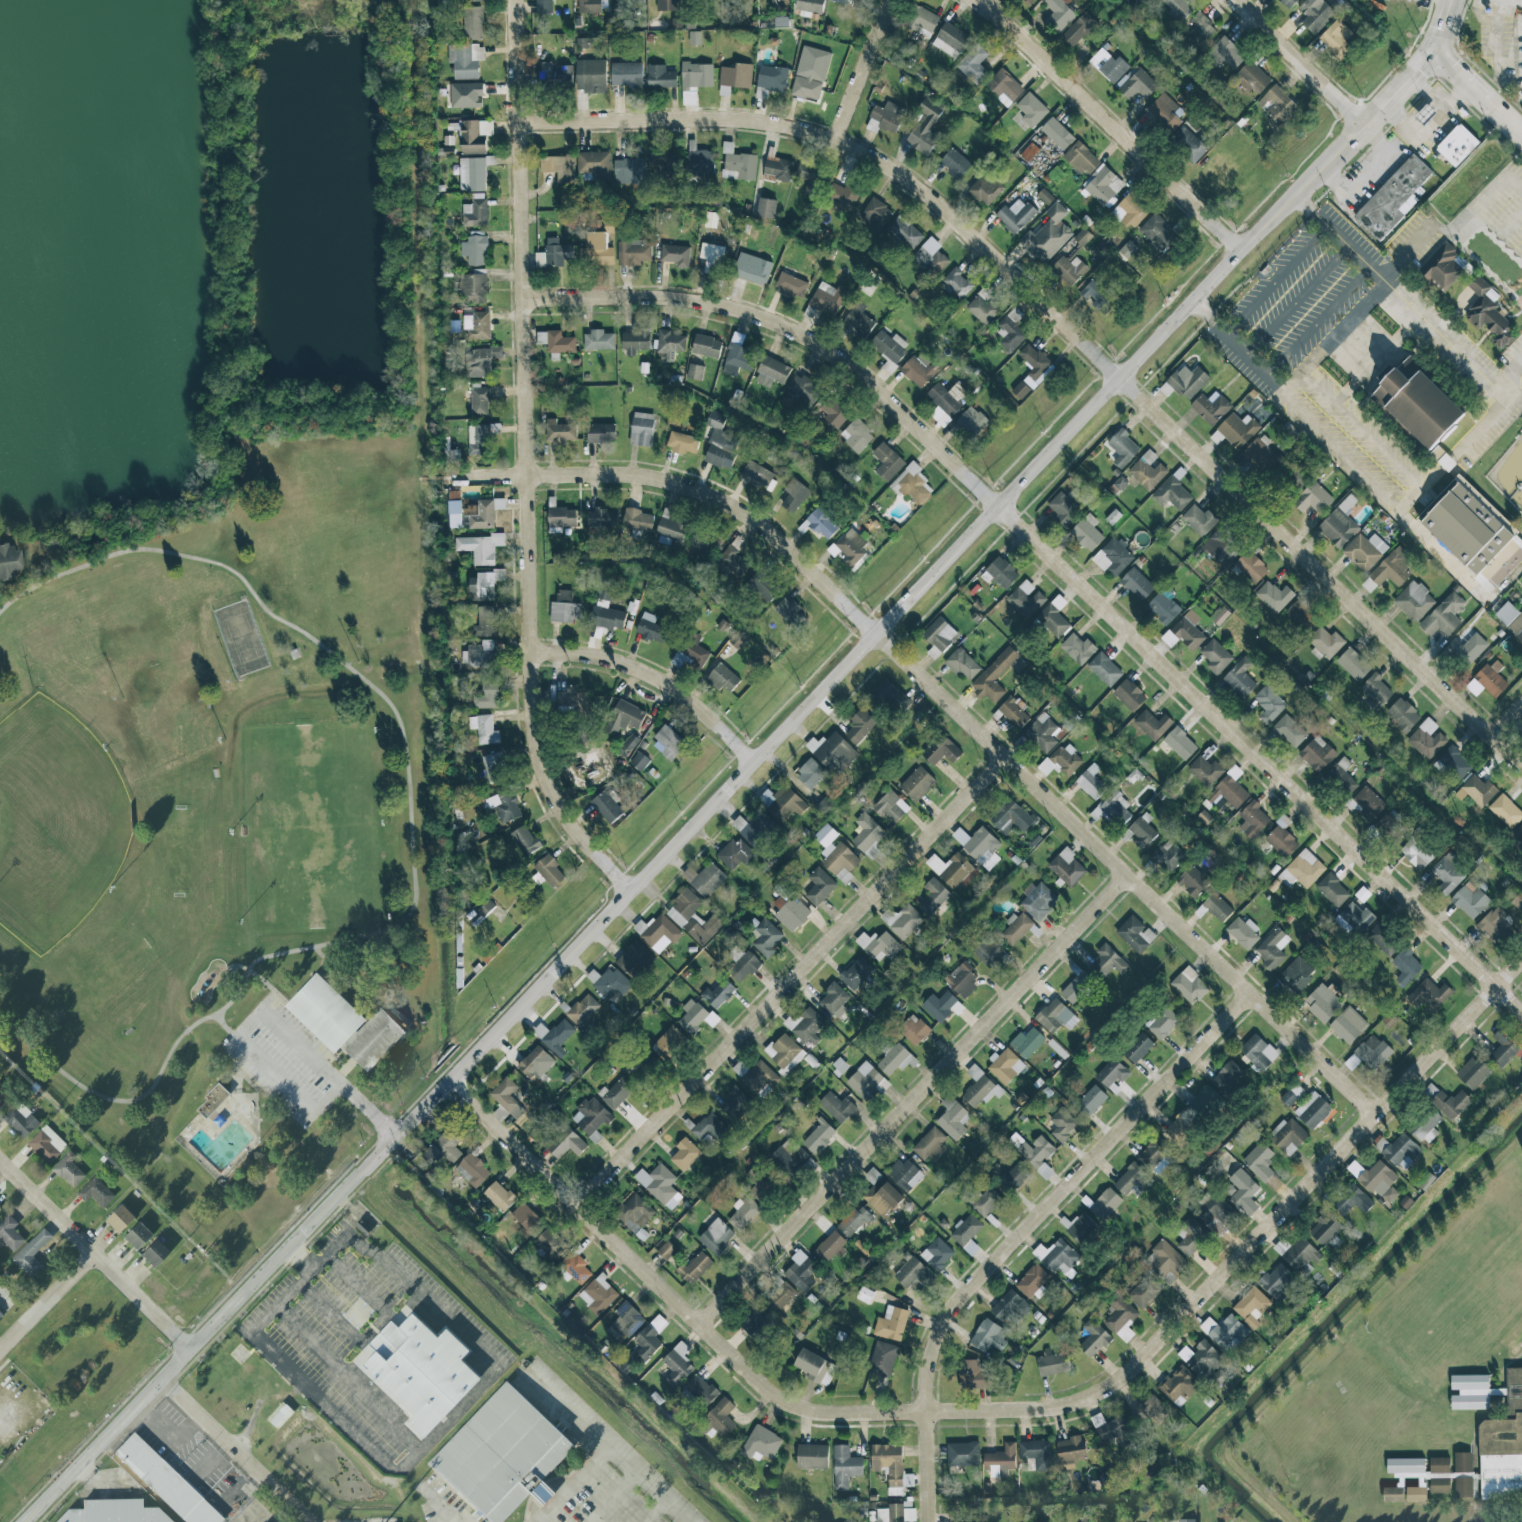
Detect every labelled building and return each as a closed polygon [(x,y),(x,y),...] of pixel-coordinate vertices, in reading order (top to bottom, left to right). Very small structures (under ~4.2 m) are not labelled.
[(552,0),(536,0),(535,13),(552,14),(552,0)] [(601,13),(601,0),(578,0),(578,13),(601,13)] [(614,9),(627,9),(627,1),(643,0),(614,0),(614,9)] [(657,11),(681,10),(681,0),(656,0),(657,11)] [(795,9),(823,13),(825,0),(796,0),(795,9)] [(1053,12),(1045,20),(1058,33),(1077,14),(1066,4),(1070,0),(1045,0),(1043,2),(1053,12)] [(1187,0),(1161,0),(1170,9),(1167,13),(1178,24),(1194,8),(1187,0)] [(1288,9),(1296,0),(1279,0),(1288,9)] [(1314,34),(1335,12),(1323,0),(1305,0),(1298,8),(1306,16),(1301,22),(1314,34)] [(929,38),(940,17),(917,5),(906,26),(929,38)] [(483,7),(463,7),(463,39),(483,39),(483,7)] [(1216,29),(1198,11),(1182,26),(1200,45),(1216,29)] [(1073,48),(1096,27),(1083,13),(1060,35),(1073,48)] [(1340,60),(1355,46),(1349,39),(1353,35),(1338,18),(1318,37),(1340,60)] [(931,43),(956,60),(971,37),(946,21),(931,43)] [(1222,59),(1232,70),(1245,58),(1224,36),(1205,54),(1215,66),(1222,59)] [(587,48),(587,38),(576,39),(576,48),(587,48)] [(955,66),(976,85),(988,72),(979,64),(989,53),(978,43),(955,66)] [(448,45),(448,63),(453,63),(454,79),(479,79),(479,60),(484,60),(484,44),(448,45)] [(1109,60),(1107,51),(1093,54),(1095,63),(1109,60)] [(1130,66),(1115,52),(1099,71),(1113,84),(1130,66)] [(577,92),(607,92),(606,59),(576,60),(577,92)] [(1256,97),(1272,80),(1249,60),(1234,76),(1256,97)] [(573,84),(572,68),(552,68),(552,62),(541,62),(541,85),(573,84)] [(611,62),(611,87),(643,87),(642,62),(611,62)] [(750,88),(753,64),(735,62),(735,68),(721,66),(719,85),(750,88)] [(713,87),(713,63),(682,63),(682,91),(697,91),(698,86),(713,87)] [(646,65),(647,88),(677,87),(676,71),(666,72),(665,65),(646,65)] [(784,92),(788,69),(760,65),(756,88),(784,92)] [(1013,102),(1025,89),(1001,67),(985,84),(999,97),(1003,93),(1013,102)] [(1159,85),(1140,67),(1118,90),(1129,100),(1138,91),(1146,99),(1159,85)] [(790,95),(818,102),(823,82),(795,75),(790,95)] [(483,83),(450,83),(450,108),(483,107),(483,83)] [(1281,128),(1300,108),(1275,84),(1255,104),(1281,128)] [(1025,114),(1021,119),(1032,129),(1049,110),(1028,91),(1015,105),(1025,114)] [(1186,114),(1163,92),(1144,111),(1167,134),(1186,114)] [(927,156),(939,137),(930,131),(946,107),(927,94),(917,110),(919,111),(901,139),(927,156)] [(895,136),(906,109),(887,101),(884,108),(875,105),(867,125),(895,136)] [(1075,138),(1052,116),(1039,129),(1063,151),(1075,138)] [(461,154),(486,153),(486,136),(479,137),(479,120),(460,120),(461,154)] [(1479,142),(1459,122),(1434,148),(1454,167),(1479,142)] [(1200,133),(1196,137),(1183,124),(1168,139),(1194,163),(1212,144),(1200,133)] [(695,150),(695,140),(688,140),(688,175),(713,175),(713,150),(695,150)] [(1086,178),(1101,162),(1078,140),(1063,156),(1086,178)] [(1019,154),(1026,162),(1039,150),(1032,142),(1019,154)] [(946,172),(957,182),(972,164),(952,147),(940,161),(949,169),(946,172)] [(611,152),(578,151),(577,173),(592,173),(592,180),(610,181),(611,152)] [(677,152),(649,152),(649,167),(660,167),(661,178),(678,178),(677,152)] [(756,179),(756,154),(724,153),(723,178),(756,179)] [(1352,216),(1379,241),(1418,199),(1412,193),(1432,171),(1412,153),(1352,216)] [(540,172),(557,172),(558,183),(574,183),(574,155),(540,156),(540,172)] [(774,179),(788,183),(793,162),(767,155),(763,173),(775,175),(774,179)] [(459,158),(460,191),(486,190),(485,165),(495,165),(495,157),(459,158)] [(614,159),(614,176),(631,176),(631,183),(646,182),(646,158),(614,159)] [(808,180),(803,192),(815,196),(823,173),(799,164),(795,176),(808,180)] [(1124,183),(1105,165),(1083,188),(1103,206),(1124,183)] [(967,189),(985,208),(1003,190),(986,171),(967,189)] [(846,183),(844,187),(833,182),(825,199),(851,212),(861,190),(846,183)] [(1131,230),(1151,209),(1130,191),(1111,212),(1131,230)] [(879,233),(893,210),(872,196),(858,219),(879,233)] [(756,217),(775,219),(777,200),(758,197),(756,217)] [(1015,235),(1036,212),(1019,197),(1008,208),(1004,204),(994,215),(1015,235)] [(462,204),(463,225),(488,225),(487,199),(472,199),(472,204),(462,204)] [(1073,233),(1060,221),(1068,212),(1056,201),(1045,213),(1050,218),(1034,235),(1029,230),(1020,240),(1045,263),(1073,233)] [(1161,253),(1178,237),(1155,213),(1138,229),(1161,253)] [(886,231),(913,250),(924,234),(898,215),(886,231)] [(461,256),(468,256),(468,265),(486,265),(486,232),(461,233),(461,256)] [(614,247),(608,247),(607,232),(586,232),(586,247),(580,248),(581,264),(614,263),(614,247)] [(950,261),(938,249),(941,246),(931,236),(912,257),(934,278),(950,261)] [(535,253),(536,267),(564,266),(563,257),(574,257),(574,244),(559,244),(559,237),(546,238),(546,252),(535,253)] [(1446,237),(1417,267),(1429,278),(1431,276),(1444,288),(1464,267),(1462,266),(1466,262),(1455,251),(1457,248),(1446,237)] [(618,265),(641,265),(641,261),(652,260),(651,240),(618,241),(618,265)] [(1136,247),(1129,240),(1118,251),(1125,258),(1136,247)] [(699,258),(705,259),(704,273),(720,274),(723,246),(701,243),(699,258)] [(689,246),(661,245),(660,261),(676,262),(676,268),(688,268),(689,246)] [(738,253),(732,276),(766,286),(772,263),(738,253)] [(1071,288),(1088,268),(1075,256),(1070,262),(1063,256),(1050,269),(1071,288)] [(940,283),(960,301),(974,285),(954,267),(940,283)] [(808,284),(788,274),(781,271),(774,287),(800,300),(808,284)] [(1475,272),(1466,282),(1479,295),(1468,307),(1470,308),(1464,315),(1478,328),(1484,321),(1497,333),(1492,339),(1500,346),(1505,341),(1508,343),(1515,335),(1508,329),(1513,324),(1495,308),(1498,304),(1485,292),(1491,286),(1475,272)] [(455,290),(463,289),(463,303),(488,302),(488,274),(454,274),(455,290)] [(1078,292),(1085,300),(1087,298),(1098,310),(1112,297),(1094,278),(1078,292)] [(833,317),(848,291),(838,286),(836,289),(821,281),(808,303),(833,317)] [(984,325),(1000,309),(989,299),(992,296),(984,287),(965,307),(984,325)] [(876,322),(852,306),(841,323),(864,339),(876,322)] [(490,339),(490,311),(472,311),(472,315),(463,315),(464,330),(467,330),(467,339),(490,339)] [(674,361),(675,351),(686,352),(686,335),(670,335),(671,330),(659,329),(657,361),(674,361)] [(895,334),(891,338),(880,329),(868,344),(887,360),(881,367),(888,373),(910,346),(895,334)] [(561,330),(537,331),(537,344),(547,344),(548,353),(575,352),(575,337),(561,337),(561,330)] [(584,350),(615,349),(615,333),(604,333),(604,330),(584,331),(584,350)] [(623,331),(624,356),(636,355),(636,350),(650,350),(650,331),(623,331)] [(722,340),(695,334),(692,353),(719,358),(722,340)] [(1017,353),(1032,369),(1022,379),(1032,390),(1055,368),(1030,341),(1017,353)] [(739,368),(750,371),(756,350),(731,342),(721,372),(736,376),(739,368)] [(503,358),(502,347),(464,348),(465,377),(492,377),(492,358),(503,358)] [(900,369),(919,389),(939,370),(920,350),(900,369)] [(754,381),(770,388),(772,381),(784,385),(791,366),(764,355),(754,381)] [(1370,398),(1428,452),(1466,410),(1409,356),(1370,398)] [(703,380),(704,365),(688,364),(687,378),(703,380)] [(1176,370),(1158,389),(1167,397),(1174,389),(1188,401),(1210,377),(1196,364),(1183,378),(1176,370)] [(814,402),(819,389),(811,386),(813,380),(793,373),(786,392),(814,402)] [(945,424),(963,405),(958,400),(966,392),(956,383),(949,392),(938,381),(925,394),(938,407),(933,413),(945,424)] [(1020,400),(1030,390),(1022,381),(1011,391),(1020,400)] [(472,415),(490,415),(490,386),(479,387),(479,383),(471,383),(472,415)] [(1208,399),(1201,393),(1189,406),(1212,427),(1232,405),(1215,390),(1208,399)] [(827,415),(824,418),(836,429),(851,414),(831,395),(819,408),(827,415)] [(990,422),(971,404),(956,420),(975,438),(990,422)] [(629,444),(651,447),(655,415),(634,411),(629,444)] [(703,460),(730,470),(740,440),(720,433),(726,416),(711,411),(706,425),(714,428),(703,460)] [(1215,429),(1238,451),(1261,426),(1247,414),(1241,420),(1232,412),(1215,429)] [(875,437),(857,417),(839,434),(857,454),(875,437)] [(547,443),(567,443),(567,440),(577,440),(576,424),(556,424),(556,418),(546,419),(547,443)] [(615,423),(587,424),(588,443),(616,442),(615,423)] [(469,455),(487,455),(487,433),(501,433),(501,424),(468,425),(469,455)] [(1141,448),(1120,428),(1106,443),(1119,455),(1113,462),(1121,470),(1141,448)] [(666,447),(696,455),(700,438),(670,431),(666,447)] [(1241,452),(1262,475),(1279,459),(1258,437),(1241,452)] [(906,462),(883,441),(871,453),(881,463),(874,471),(887,483),(906,462)] [(1169,471),(1157,460),(1159,459),(1149,449),(1127,471),(1149,492),(1169,471)] [(769,492),(777,475),(748,459),(739,476),(769,492)] [(905,492),(920,505),(931,494),(922,486),(929,478),(911,462),(890,485),(901,496),(905,492)] [(1296,491),(1308,478),(1296,467),(1284,479),(1296,491)] [(1416,516),(1475,574),(1518,530),(1460,472),(1416,516)] [(1180,512),(1194,497),(1170,475),(1151,496),(1162,507),(1168,501),(1180,512)] [(780,505),(794,514),(811,490),(793,477),(783,490),(788,494),(780,505)] [(1333,498),(1313,479),(1291,502),(1302,512),(1309,505),(1318,514),(1333,498)] [(444,512),(460,511),(460,490),(448,491),(449,501),(444,501),(444,512)] [(1047,504),(1057,515),(1054,518),(1064,528),(1082,511),(1061,490),(1047,504)] [(1316,528),(1339,549),(1359,527),(1344,513),(1357,499),(1349,492),(1316,528)] [(469,529),(495,528),(494,509),(506,509),(505,499),(478,500),(479,515),(468,515),(469,529)] [(1219,520),(1207,509),(1203,513),(1193,503),(1181,517),(1202,538),(1219,520)] [(826,542),(841,525),(819,505),(804,522),(826,542)] [(577,508),(549,508),(548,526),(576,527),(577,508)] [(588,509),(588,526),(617,526),(618,510),(588,509)] [(653,511),(624,510),(623,529),(652,530),(653,511)] [(1093,526),(1098,522),(1089,512),(1070,531),(1090,552),(1105,538),(1093,526)] [(655,541),(670,545),(672,539),(682,542),(687,523),(662,516),(655,541)] [(1201,546),(1224,567),(1243,547),(1220,525),(1201,546)] [(853,567),(864,553),(860,550),(868,541),(849,526),(828,552),(835,557),(837,554),(853,567)] [(688,544),(706,553),(714,538),(696,529),(688,544)] [(1373,533),(1367,539),(1359,532),(1341,551),(1364,573),(1388,547),(1373,533)] [(456,551),(473,550),(474,565),(495,565),(495,546),(505,546),(505,535),(455,536),(456,551)] [(1115,577),(1135,556),(1114,535),(1091,559),(1104,572),(1107,569),(1115,577)] [(13,570),(20,569),(18,550),(11,551),(10,544),(0,545),(0,581),(14,579),(13,570)] [(738,578),(751,563),(729,545),(717,560),(738,578)] [(1404,569),(1412,562),(1397,546),(1367,574),(1377,585),(1387,576),(1397,587),(1410,575),(1404,569)] [(1255,584),(1269,569),(1248,549),(1234,564),(1255,584)] [(1020,574),(999,555),(985,570),(1006,589),(1020,574)] [(1155,587),(1132,566),(1119,581),(1142,602),(1155,587)] [(471,574),(471,600),(495,600),(495,581),(504,580),(504,569),(493,569),(494,574),(471,574)] [(766,604),(779,590),(758,571),(745,585),(766,604)] [(1036,589),(1025,578),(1005,600),(1027,620),(1047,599),(1036,589)] [(1392,599),(1414,623),(1436,601),(1414,578),(1392,599)] [(1276,614),(1295,594),(1286,585),(1280,591),(1268,579),(1254,594),(1276,614)] [(1447,635),(1461,621),(1454,614),(1465,602),(1452,589),(1418,625),(1429,636),(1438,627),(1447,635)] [(550,621),(580,622),(581,603),(572,603),(572,590),(557,590),(557,602),(551,602),(550,621)] [(1145,605),(1165,626),(1181,611),(1162,590),(1145,605)] [(623,628),(627,612),(607,608),(610,598),(602,597),(603,592),(601,592),(594,626),(613,630),(614,627),(623,628)] [(786,595),(773,609),(795,630),(808,616),(786,595)] [(1320,618),(1297,598),(1284,613),(1306,633),(1320,618)] [(1507,626),(1519,612),(1507,601),(1494,615),(1507,626)] [(1056,640),(1071,626),(1058,612),(1059,611),(1051,602),(1035,617),(1056,640)] [(1230,613),(1222,605),(1210,618),(1218,626),(1230,613)] [(473,637),(497,636),(496,606),(477,606),(477,625),(473,625),(473,637)] [(1192,652),(1206,638),(1194,625),(1200,620),(1190,609),(1170,629),(1192,652)] [(654,624),(657,616),(643,611),(635,635),(663,643),(668,628),(654,624)] [(1521,644),(1521,611),(1506,629),(1521,644)] [(959,635),(939,616),(921,635),(932,646),(927,652),(935,660),(959,635)] [(1346,641),(1334,631),(1330,635),(1321,626),(1307,640),(1315,647),(1312,649),(1326,662),(1346,641)] [(1488,644),(1475,631),(1462,645),(1454,638),(1446,646),(1467,666),(1488,644)] [(1087,638),(1083,642),(1073,632),(1059,646),(1080,666),(1098,648),(1087,638)] [(711,651),(686,638),(679,651),(694,658),(690,665),(701,671),(711,651)] [(1233,658),(1212,638),(1199,652),(1209,661),(1205,666),(1217,676),(1233,658)] [(465,666),(495,666),(495,639),(481,640),(481,644),(464,645),(465,666)] [(995,681),(1020,655),(1009,645),(969,686),(982,698),(985,695),(994,704),(1006,691),(995,681)] [(982,668),(958,646),(945,661),(968,682),(982,668)] [(1336,660),(1358,682),(1372,667),(1350,646),(1336,660)] [(1109,688),(1123,673),(1100,651),(1086,665),(1109,688)] [(1244,698),(1257,684),(1244,673),(1252,663),(1244,655),(1222,679),(1244,698)] [(1483,687),(1495,698),(1508,683),(1496,672),(1503,665),(1493,656),(1465,686),(1475,696),(1483,687)] [(732,693),(740,676),(716,663),(707,681),(732,693)] [(1394,692),(1373,672),(1357,689),(1378,709),(1394,692)] [(498,675),(482,676),(482,694),(473,694),(473,708),(499,708),(498,675)] [(911,702),(886,677),(870,694),(896,718),(911,702)] [(1133,713),(1147,697),(1127,677),(1112,693),(1133,713)] [(1265,710),(1258,717),(1268,725),(1287,704),(1266,684),(1252,698),(1265,710)] [(566,691),(558,691),(557,711),(588,712),(589,688),(566,688),(566,691)] [(1030,718),(1021,709),(1024,706),(1012,694),(997,709),(1019,730),(1030,718)] [(1385,713),(1406,733),(1422,716),(1400,696),(1385,713)] [(647,711),(617,697),(602,729),(618,737),(624,723),(638,729),(647,711)] [(878,724),(862,707),(849,719),(854,725),(845,733),(855,745),(878,724)] [(1155,742),(1174,721),(1165,713),(1158,720),(1145,709),(1133,722),(1155,742)] [(1060,728),(1042,712),(1022,734),(1046,755),(1058,741),(1052,737),(1060,728)] [(1294,749),(1308,734),(1285,713),(1272,728),(1294,749)] [(469,729),(478,729),(478,744),(500,743),(500,731),(493,731),(492,715),(469,716),(469,729)] [(1428,761),(1448,740),(1437,730),(1439,727),(1428,717),(1406,740),(1428,761)] [(670,761),(687,743),(666,725),(650,743),(670,761)] [(1198,746),(1175,726),(1162,741),(1185,761),(1198,746)] [(819,744),(813,738),(805,745),(834,776),(857,754),(834,729),(819,744)] [(626,758),(640,739),(631,733),(617,752),(626,758)] [(933,766),(944,755),(953,763),(963,752),(942,733),(922,755),(933,766)] [(1319,774),(1338,753),(1317,734),(1298,754),(1319,774)] [(1067,778),(1084,760),(1065,742),(1047,761),(1045,759),(1037,767),(1046,776),(1055,766),(1067,778)] [(1458,782),(1473,767),(1450,745),(1432,764),(1441,773),(1445,768),(1458,782)] [(482,755),(489,783),(508,778),(501,751),(482,755)] [(629,762),(641,772),(650,760),(638,751),(629,762)] [(1214,760),(1210,764),(1200,754),(1187,768),(1208,788),(1225,770),(1214,760)] [(1345,770),(1351,764),(1343,756),(1323,775),(1345,798),(1359,785),(1345,770)] [(827,772),(811,758),(795,775),(811,790),(827,772)] [(1094,775),(1100,768),(1093,762),(1067,789),(1073,795),(1080,787),(1094,801),(1107,787),(1094,775)] [(936,780),(919,765),(899,787),(916,803),(936,780)] [(1487,779),(1483,783),(1474,774),(1460,788),(1481,808),(1499,790),(1487,779)] [(757,800),(782,823),(794,810),(799,815),(808,805),(784,783),(773,794),(767,788),(757,800)] [(1373,818),(1386,804),(1365,784),(1352,798),(1373,818)] [(590,801),(609,825),(624,813),(616,803),(618,801),(607,787),(590,801)] [(483,800),(487,811),(494,808),(501,824),(523,815),(511,788),(483,800)] [(910,808),(890,788),(873,806),(893,826),(910,808)] [(1091,817),(1096,821),(1101,815),(1119,829),(1134,809),(1110,791),(1091,817)] [(1502,792),(1488,806),(1510,829),(1521,818),(1521,813),(1502,792)] [(1004,835),(1015,823),(1024,832),(1036,821),(1011,796),(988,819),(1004,835)] [(1239,815),(1245,820),(1238,828),(1251,840),(1270,819),(1258,809),(1261,805),(1253,798),(1239,815)] [(1375,825),(1387,836),(1402,821),(1390,809),(1375,825)] [(730,825),(756,848),(777,826),(760,810),(746,824),(738,817),(730,825)] [(850,841),(871,860),(879,852),(874,847),(887,833),(863,811),(854,821),(862,829),(850,841)] [(1146,822),(1151,818),(1144,811),(1128,829),(1135,836),(1131,841),(1142,851),(1159,833),(1146,822)] [(845,882),(862,858),(836,840),(840,834),(825,823),(814,839),(827,848),(817,863),(845,882)] [(1513,832),(1521,841),(1521,823),(1513,832)] [(510,833),(524,858),(541,848),(527,824),(510,833)] [(1264,839),(1285,859),(1299,843),(1278,824),(1264,839)] [(1001,843),(981,825),(961,847),(988,871),(999,858),(993,853),(1001,843)] [(715,856),(732,871),(741,861),(746,866),(756,856),(734,835),(715,856)] [(1398,851),(1421,871),(1434,856),(1412,836),(1398,851)] [(1186,856),(1170,838),(1152,854),(1168,872),(1186,856)] [(1069,888),(1088,871),(1065,847),(1047,865),(1069,888)] [(1326,868),(1304,847),(1280,874),(1289,883),(1294,877),(1307,889),(1326,868)] [(942,867),(936,872),(952,889),(974,868),(958,851),(941,866),(942,867)] [(1467,875),(1447,853),(1430,868),(1442,882),(1436,887),(1445,896),(1467,875)] [(533,866),(553,889),(567,876),(547,854),(533,866)] [(689,866),(681,874),(704,899),(727,878),(711,861),(697,874),(689,866)] [(1176,880),(1196,900),(1212,883),(1191,864),(1176,880)] [(838,884),(818,866),(807,877),(814,884),(803,896),(816,907),(838,884)] [(1351,893),(1328,872),(1314,886),(1337,908),(1351,893)] [(929,916),(951,893),(933,877),(923,887),(929,892),(917,905),(929,916)] [(1450,900),(1472,921),(1491,900),(1469,879),(1450,900)] [(1059,899),(1040,881),(1019,904),(1037,922),(1059,899)] [(793,933),(811,913),(778,883),(772,890),(779,896),(772,903),(779,909),(774,915),(793,933)] [(701,947),(724,924),(713,913),(704,922),(694,912),(704,902),(688,887),(665,911),(701,947)] [(1234,910),(1214,891),(1202,904),(1222,923),(1234,910)] [(477,911),(485,917),(496,905),(488,898),(477,911)] [(1376,917),(1365,907),(1362,910),(1351,901),(1338,915),(1359,935),(1376,917)] [(879,917),(902,941),(924,919),(908,902),(895,914),(888,908),(879,917)] [(1515,924),(1497,904),(1476,924),(1494,943),(1515,924)] [(1007,923),(1009,925),(1000,935),(1012,946),(1034,923),(1019,909),(1007,923)] [(641,920),(632,929),(659,954),(671,941),(674,944),(683,934),(660,912),(647,926),(641,920)] [(1147,928),(1132,914),(1115,932),(1138,954),(1153,938),(1145,930),(1147,928)] [(1248,919),(1244,922),(1237,916),(1225,930),(1248,951),(1259,938),(1254,933),(1258,928),(1248,919)] [(749,933),(756,939),(751,944),(767,959),(776,950),(772,947),(783,935),(764,917),(749,933)] [(1399,948),(1382,922),(1367,932),(1384,958),(1399,948)] [(1286,956),(1280,950),(1290,939),(1276,926),(1252,952),(1273,971),(1286,956)] [(855,941),(878,962),(885,955),(890,960),(902,947),(885,931),(878,937),(874,933),(869,938),(863,932),(855,941)] [(989,969),(1006,952),(989,934),(971,952),(989,969)] [(614,961),(632,979),(655,958),(638,939),(614,961)] [(1100,956),(1091,964),(1103,977),(1114,967),(1121,975),(1130,968),(1106,942),(1096,951),(1100,956)] [(1401,972),(1395,979),(1403,987),(1423,965),(1404,947),(1390,962),(1401,972)] [(761,962),(746,949),(726,972),(741,985),(761,962)] [(1295,995),(1316,972),(1298,954),(1276,978),(1295,995)] [(852,991),(874,971),(860,955),(838,976),(852,991)] [(972,982),(976,976),(970,971),(973,967),(964,959),(944,981),(964,999),(976,986),(972,982)] [(593,969),(585,978),(610,1000),(618,992),(622,996),(632,985),(610,965),(601,976),(593,969)] [(1170,984),(1193,1006),(1210,988),(1186,966),(1170,984)] [(1060,991),(1071,1004),(1095,982),(1083,970),(1060,991)] [(367,1021),(316,974),(284,1008),(334,1055),(340,1049),(367,1073),(406,1031),(380,1007),(367,1021)] [(1438,988),(1425,976),(1408,995),(1431,1016),(1453,991),(1444,982),(1438,988)] [(736,987),(723,977),(712,991),(707,987),(700,996),(718,1010),(736,987)] [(850,997),(833,980),(824,990),(828,993),(819,1002),(837,1020),(847,1010),(842,1005),(850,997)] [(1302,1002),(1325,1023),(1343,1003),(1321,982),(1302,1002)] [(933,993),(921,1005),(939,1024),(953,1011),(957,1015),(964,1008),(947,990),(938,999),(933,993)] [(601,1006),(587,992),(566,1014),(580,1028),(601,1006)] [(1051,1036),(1073,1015),(1055,996),(1034,1017),(1051,1036)] [(693,1033),(710,1015),(691,997),(681,1008),(686,1013),(679,1020),(693,1033)] [(786,1026),(803,1045),(808,1040),(814,1046),(820,1040),(814,1033),(825,1023),(808,1005),(786,1026)] [(1369,1024),(1349,1005),(1328,1026),(1348,1046),(1369,1024)] [(1159,1040),(1180,1021),(1167,1006),(1146,1025),(1159,1040)] [(915,1046),(931,1030),(913,1014),(898,1030),(915,1046)] [(541,1040),(553,1052),(575,1029),(563,1017),(541,1040)] [(652,1044),(667,1060),(688,1040),(673,1024),(652,1044)] [(1045,1038),(1033,1026),(1024,1035),(1020,1031),(1009,1044),(1026,1059),(1045,1038)] [(1521,1047),(1500,1027),(1492,1037),(1500,1044),(1488,1057),(1501,1068),(1521,1047)] [(786,1074),(805,1053),(783,1032),(763,1053),(786,1074)] [(1154,1045),(1142,1032),(1122,1051),(1134,1064),(1154,1045)] [(1238,1050),(1262,1072),(1279,1054),(1255,1032),(1238,1050)] [(1392,1052),(1372,1032),(1354,1052),(1374,1071),(1392,1052)] [(875,1062),(888,1076),(898,1067),(900,1070),(914,1058),(898,1041),(875,1062)] [(555,1062),(538,1045),(517,1065),(533,1082),(555,1062)] [(987,1068),(1006,1086),(1025,1065),(1006,1047),(987,1068)] [(1472,1090),(1491,1071),(1474,1054),(1455,1074),(1472,1090)] [(1118,1078),(1121,1082),(1130,1073),(1114,1056),(1095,1075),(1107,1089),(1118,1078)] [(762,1098),(780,1078),(759,1058),(740,1078),(762,1098)] [(1213,1077),(1230,1095),(1248,1077),(1231,1059),(1213,1077)] [(889,1082),(865,1061),(845,1082),(868,1104),(889,1082)] [(975,1110),(993,1092),(998,1098),(1003,1093),(974,1064),(966,1072),(975,1081),(960,1095),(975,1110)] [(489,1094),(516,1120),(525,1110),(510,1095),(518,1087),(506,1076),(489,1094)] [(608,1091),(603,1087),(596,1094),(614,1111),(635,1088),(622,1076),(608,1091)] [(1289,1107),(1304,1091),(1295,1082),(1280,1099),(1289,1107)] [(1431,1099),(1439,1091),(1430,1083),(1423,1092),(1431,1099)] [(13,1100),(0,1084),(0,1110),(13,1100)] [(196,1110),(200,1113),(204,1118),(228,1095),(218,1084),(204,1097),(207,1100),(196,1110)] [(1108,1097),(1096,1084),(1075,1104),(1087,1117),(1108,1097)] [(1224,1100),(1206,1084),(1163,1132),(1181,1148),(1224,1100)] [(736,1121),(753,1102),(735,1085),(717,1104),(736,1121)] [(1472,1100),(1461,1089),(1452,1099),(1441,1089),(1430,1102),(1452,1122),(1472,1100)] [(845,1096),(841,1101),(829,1090),(818,1102),(841,1124),(857,1107),(845,1096)] [(1293,1112),(1311,1130),(1333,1109),(1315,1090),(1293,1112)] [(968,1130),(962,1124),(970,1116),(949,1094),(940,1103),(947,1110),(935,1121),(955,1142),(968,1130)] [(602,1136),(595,1130),(603,1122),(607,1126),(615,1117),(591,1095),(569,1118),(596,1143),(602,1136)] [(40,1122),(19,1102),(3,1119),(25,1140),(40,1122)] [(1050,1133),(1060,1143),(1079,1124),(1061,1107),(1050,1120),(1057,1127),(1050,1133)] [(1438,1133),(1432,1127),(1441,1119),(1431,1108),(1410,1128),(1426,1145),(1438,1133)] [(690,1131),(708,1148),(728,1127),(710,1110),(690,1131)] [(1268,1137),(1289,1157),(1309,1135),(1288,1115),(1268,1137)] [(802,1142),(816,1155),(837,1132),(824,1119),(802,1142)] [(50,1164),(68,1146),(45,1125),(28,1143),(50,1164)] [(927,1164),(950,1140),(934,1125),(911,1149),(927,1164)] [(569,1148),(578,1156),(588,1145),(571,1130),(560,1142),(555,1137),(546,1148),(558,1159),(569,1148)] [(1423,1150),(1402,1131),(1389,1145),(1382,1139),(1377,1145),(1383,1150),(1381,1153),(1398,1169),(1401,1166),(1412,1175),(1418,1168),(1412,1162),(1423,1150)] [(443,1156),(453,1164),(463,1151),(442,1134),(415,1167),(427,1176),(443,1156)] [(1037,1169),(1056,1149),(1041,1135),(1030,1147),(1025,1141),(1016,1150),(1037,1169)] [(1172,1149),(1157,1135),(1136,1158),(1151,1172),(1172,1149)] [(683,1172),(702,1152),(685,1136),(676,1146),(679,1149),(669,1159),(683,1172)] [(1275,1155),(1260,1141),(1242,1161),(1265,1182),(1274,1172),(1266,1165),(1275,1155)] [(86,1176),(75,1166),(81,1160),(70,1150),(52,1169),(73,1189),(86,1176)] [(455,1167),(475,1189),(492,1173),(471,1152),(455,1167)] [(925,1175),(904,1156),(886,1174),(907,1194),(925,1175)] [(1359,1178),(1387,1205),(1399,1193),(1390,1185),(1398,1177),(1378,1158),(1359,1178)] [(1010,1193),(1030,1174),(1018,1161),(998,1181),(1010,1193)] [(1136,1185),(1143,1191),(1154,1179),(1134,1161),(1113,1185),(1126,1196),(1136,1185)] [(649,1174),(642,1168),(633,1177),(670,1211),(683,1197),(670,1185),(677,1178),(660,1162),(649,1174)] [(751,1183),(746,1189),(761,1202),(778,1184),(756,1164),(744,1176),(751,1183)] [(1241,1208),(1261,1187),(1239,1167),(1227,1180),(1231,1183),(1223,1191),(1241,1208)] [(862,1197),(884,1218),(904,1197),(875,1170),(867,1178),(874,1184),(862,1197)] [(104,1210),(117,1199),(96,1176),(77,1194),(86,1204),(92,1198),(104,1210)] [(504,1212),(517,1199),(496,1180),(483,1193),(504,1212)] [(1354,1184),(1334,1205),(1344,1215),(1354,1205),(1364,1214),(1374,1203),(1354,1184)] [(1005,1201),(991,1186),(981,1195),(978,1191),(967,1201),(985,1220),(1005,1201)] [(1088,1208),(1103,1222),(1123,1200),(1108,1186),(1088,1208)] [(1193,1212),(1214,1234),(1235,1214),(1215,1192),(1193,1212)] [(635,1234),(656,1212),(635,1193),(614,1215),(635,1234)] [(727,1220),(740,1232),(761,1209),(748,1197),(727,1220)] [(510,1215),(529,1233),(542,1220),(523,1202),(510,1215)] [(837,1227),(850,1239),(872,1216),(859,1203),(837,1227)] [(119,1235),(135,1218),(122,1204),(105,1221),(119,1235)] [(1344,1226),(1326,1211),(1307,1232),(1325,1247),(1344,1226)] [(1065,1231),(1081,1246),(1099,1226),(1083,1212),(1065,1231)] [(984,1226),(971,1213),(949,1234),(962,1247),(984,1226)] [(18,1224),(8,1214),(0,1223),(0,1248),(4,1243),(14,1253),(26,1241),(14,1229),(18,1224)] [(697,1238),(718,1258),(729,1246),(726,1243),(735,1233),(718,1217),(697,1238)] [(1183,1238),(1176,1247),(1190,1258),(1210,1234),(1189,1218),(1177,1234),(1183,1238)] [(153,1235),(139,1222),(124,1239),(138,1252),(153,1235)] [(555,1261),(569,1246),(548,1227),(534,1242),(555,1261)] [(11,1258),(30,1279),(43,1268),(33,1256),(53,1238),(44,1229),(11,1258)] [(833,1231),(816,1248),(828,1260),(835,1253),(839,1258),(849,1248),(833,1231)] [(1299,1273),(1302,1270),(1305,1273),(1314,1263),(1315,1264),(1323,1256),(1301,1235),(1281,1257),(1299,1273)] [(919,1255),(938,1272),(955,1253),(937,1236),(919,1255)] [(1064,1274),(1081,1258),(1061,1237),(1046,1250),(1041,1244),(1032,1252),(1052,1273),(1058,1267),(1064,1274)] [(1150,1250),(1156,1256),(1147,1265),(1167,1285),(1188,1264),(1163,1237),(1150,1250)] [(141,1256),(155,1270),(171,1253),(157,1240),(141,1256)] [(676,1250),(668,1241),(657,1251),(665,1261),(676,1250)] [(691,1285),(713,1262),(699,1249),(678,1273),(691,1285)] [(783,1274),(803,1294),(815,1282),(809,1276),(818,1267),(799,1249),(790,1258),(795,1262),(783,1274)] [(559,1265),(581,1285),(592,1273),(584,1267),(587,1263),(573,1250),(559,1265)] [(935,1278),(912,1255),(892,1274),(906,1289),(916,1279),(925,1288),(935,1278)] [(1299,1279),(1278,1261),(1258,1284),(1278,1302),(1299,1279)] [(1035,1302),(1046,1290),(1042,1285),(1050,1276),(1035,1263),(1016,1284),(1035,1302)] [(599,1273),(577,1296),(598,1316),(620,1293),(599,1273)] [(1141,1310),(1162,1291),(1147,1275),(1126,1294),(1141,1310)] [(766,1298),(779,1311),(797,1292),(783,1279),(766,1298)] [(1273,1304),(1254,1285),(1231,1309),(1251,1327),(1273,1304)] [(1032,1308),(1011,1288),(989,1310),(1003,1323),(1007,1318),(1015,1326),(1032,1308)] [(1103,1320),(1115,1334),(1125,1325),(1126,1327),(1139,1315),(1120,1294),(1104,1309),(1109,1315),(1103,1320)] [(909,1310),(887,1304),(883,1318),(877,1317),(873,1334),(900,1342),(909,1310)] [(1208,1317),(1199,1327),(1229,1355),(1250,1332),(1230,1313),(1218,1326),(1208,1317)] [(479,1379),(460,1361),(468,1351),(445,1330),(437,1338),(410,1314),(398,1328),(390,1321),(353,1361),(414,1417),(407,1424),(424,1439),(479,1379)] [(633,1339),(641,1347),(636,1352),(646,1361),(662,1343),(655,1336),(668,1323),(658,1314),(633,1339)] [(1010,1331),(983,1317),(970,1344),(986,1352),(989,1345),(1000,1350),(1010,1331)] [(1078,1346),(1091,1359),(1112,1337),(1090,1317),(1082,1326),(1090,1334),(1078,1346)] [(1202,1370),(1220,1384),(1227,1375),(1217,1367),(1225,1357),(1203,1339),(1185,1362),(1199,1373),(1202,1370)] [(689,1348),(681,1340),(662,1361),(672,1370),(664,1379),(675,1389),(695,1367),(683,1355),(689,1348)] [(867,1372),(890,1378),(898,1346),(875,1340),(867,1372)] [(806,1377),(825,1387),(837,1366),(803,1347),(794,1365),(808,1373),(806,1377)] [(1040,1376),(1069,1371),(1066,1352),(1036,1357),(1040,1376)] [(991,1388),(990,1363),(980,1363),(980,1359),(959,1360),(960,1389),(991,1388)] [(1158,1388),(1173,1402),(1175,1400),(1181,1405),(1201,1383),(1181,1363),(1158,1388)] [(1507,1369),(1521,1369),(1521,1497),(1481,1497),(1477,1423),(1484,1417),(1507,1417),(1507,1369)] [(703,1411),(719,1394),(698,1373),(681,1390),(703,1411)] [(1451,1410),(1489,1409),(1489,1395),(1506,1394),(1506,1388),(1489,1389),(1489,1374),(1450,1375),(1451,1392),(1451,1410)] [(575,1456),(507,1521),(487,1521),(427,1464),(505,1383),(575,1456)] [(1139,1426),(1147,1419),(1155,1428),(1170,1414),(1152,1393),(1129,1414),(1139,1426)] [(727,1415),(736,1406),(725,1396),(703,1419),(723,1439),(737,1425),(727,1415)] [(294,1413),(283,1403),(267,1419),(278,1430),(294,1413)] [(1117,1437),(1121,1447),(1136,1440),(1124,1414),(1093,1428),(1101,1444),(1117,1437)] [(783,1439),(756,1423),(740,1452),(758,1462),(762,1456),(771,1461),(783,1439)] [(223,1519),(220,1521),(185,1521),(114,1453),(134,1433),(223,1519)] [(1087,1458),(1084,1436),(1057,1439),(1060,1469),(1074,1467),(1074,1460),(1087,1458)] [(1034,1458),(1035,1471),(1051,1471),(1050,1440),(1019,1441),(1019,1458),(1034,1458)] [(1015,1469),(1015,1441),(1004,1442),(1004,1452),(983,1452),(983,1470),(990,1469),(990,1477),(1008,1477),(1008,1469),(1015,1469)] [(979,1442),(947,1443),(947,1466),(980,1465),(979,1442)] [(828,1445),(798,1444),(797,1468),(827,1469),(828,1445)] [(849,1476),(863,1476),(863,1457),(850,1457),(849,1444),(834,1445),(835,1490),(849,1489),(849,1476)] [(871,1470),(888,1469),(888,1495),(903,1495),(903,1487),(913,1486),(913,1474),(902,1474),(902,1445),(871,1445),(871,1470)] [(1453,1452),(1471,1452),(1471,1471),(1454,1471),(1453,1452)] [(1403,1502),(1403,1477),(1419,1477),(1419,1486),(1425,1486),(1425,1478),(1473,1477),(1473,1472),(1425,1473),(1425,1458),(1386,1459),(1387,1473),(1396,1473),(1397,1487),(1383,1487),(1383,1503),(1403,1502)] [(1432,1459),(1450,1459),(1450,1496),(1433,1496),(1432,1459)] [(1454,1477),(1471,1477),(1471,1495),(1455,1495),(1454,1477)] [(1427,1502),(1426,1487),(1406,1487),(1406,1503),(1427,1502)] [(158,1508),(143,1508),(142,1500),(84,1501),(84,1509),(67,1510),(55,1521),(172,1521),(158,1508)] [(888,1503),(888,1509),(877,1509),(877,1521),(900,1521),(916,1521),(915,1508),(903,1508),(903,1503),(888,1503)]
